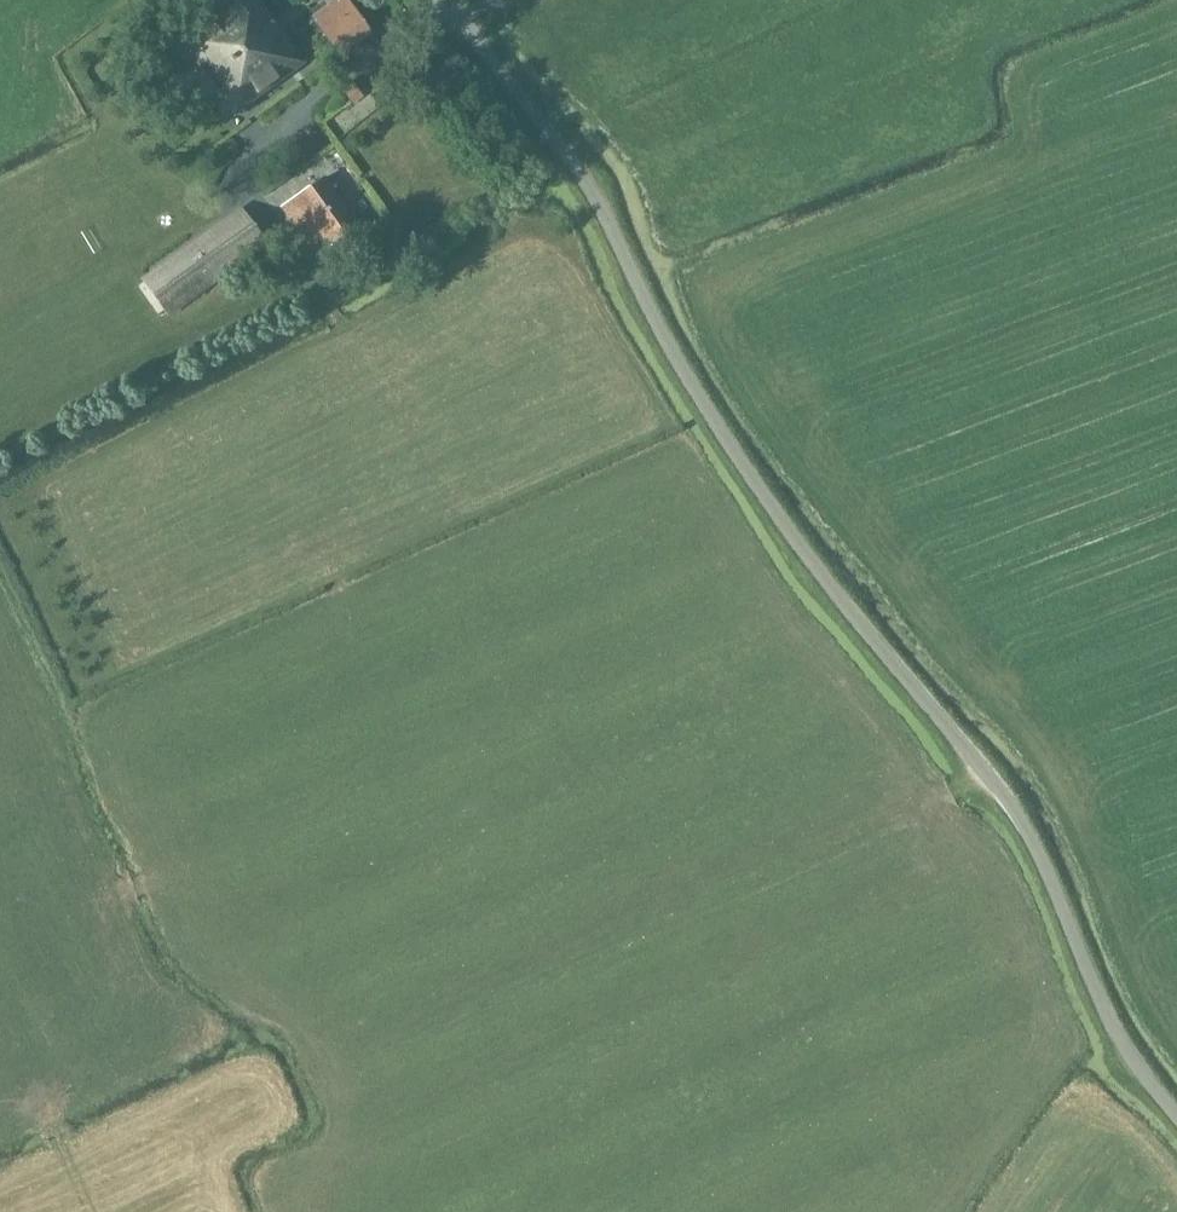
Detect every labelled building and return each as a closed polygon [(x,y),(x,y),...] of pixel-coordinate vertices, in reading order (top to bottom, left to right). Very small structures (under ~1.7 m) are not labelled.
[(261,0),(210,0),(219,13),(179,42),(195,64),(197,63),(219,93),(222,90),(239,114),(308,64),(261,0)] [(310,18),(341,60),(373,36),(346,0),(334,0),(310,18)] [(349,82),(340,90),(351,103),(360,95),(349,82)] [(283,207),(316,255),(357,226),(324,179),(283,207)] [(141,278),(169,317),(269,245),(241,206),(141,278)]
